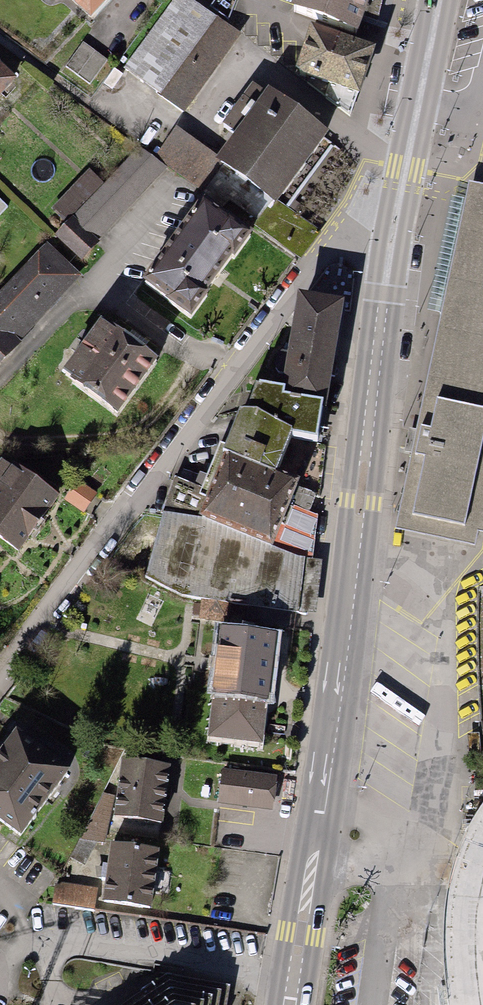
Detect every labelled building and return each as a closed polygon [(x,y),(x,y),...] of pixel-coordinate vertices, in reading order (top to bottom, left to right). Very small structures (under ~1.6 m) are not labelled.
[(90,16),(105,0),(74,0),(90,16)] [(124,67),(186,112),(243,34),(195,0),(173,0),(124,67)] [(290,5),(358,30),(369,0),(292,0),(290,5)] [(310,24),(296,67),(309,74),(308,83),(351,115),(377,45),(310,24)] [(83,42),(67,64),(90,82),(107,60),(83,42)] [(16,77),(0,61),(0,94),(16,77)] [(235,130),(217,155),(272,200),(276,203),(330,130),(256,77),(222,122),(235,130)] [(268,206),(272,200),(217,155),(177,125),(155,155),(225,204),(229,198),(262,222),(272,208),(268,206)] [(66,223),(73,215),(99,239),(167,168),(141,143),(104,182),(90,168),(51,209),(66,223)] [(395,528),(475,546),(479,531),(482,532),(482,184),(471,181),(395,528)] [(203,194),(141,278),(191,315),(209,291),(207,289),(233,254),(235,255),(254,229),(227,210),(226,211),(203,194)] [(55,235),(81,260),(100,241),(99,239),(73,215),(55,235)] [(84,276),(46,242),(0,291),(0,363),(84,276)] [(256,381),(248,408),(258,408),(291,428),(319,435),(331,374),(334,376),(344,298),(297,291),(292,328),(283,383),(256,381)] [(101,317),(62,369),(74,378),(73,380),(117,413),(159,357),(110,321),(109,323),(101,317)] [(219,444),(202,486),(175,476),(163,511),(198,515),(296,555),(313,557),(315,520),(317,515),(309,510),(319,493),(322,448),(318,448),(318,439),(319,435),(291,428),(258,408),(248,408),(240,408),(225,446),(219,444)] [(0,461),(0,536),(19,551),(60,495),(14,461),(11,465),(2,458),(0,461)] [(64,498),(84,512),(97,493),(78,479),(64,498)] [(163,511),(146,577),(184,598),(200,599),(226,602),(243,606),(293,613),(304,614),(313,557),(296,555),(198,515),(163,511)] [(199,605),(198,617),(223,620),(226,602),(200,599),(199,605)] [(241,621),(291,628),(293,613),(243,606),(241,621)] [(209,737),(264,743),(277,633),(221,626),(209,737)] [(0,749),(0,819),(21,835),(71,768),(16,728),(0,749)] [(121,758),(114,816),(163,822),(171,764),(121,758)] [(277,775),(223,769),(218,803),(274,810),(273,805),(275,806),(276,793),(279,784),(276,784),(277,775)] [(114,799),(104,792),(80,838),(97,841),(101,842),(114,799)] [(97,841),(80,838),(70,856),(85,865),(97,841)] [(105,879),(102,901),(152,908),(159,848),(110,841),(107,864),(103,863),(101,879),(105,879)] [(55,884),(52,904),(75,907),(96,909),(98,886),(55,884)] [(230,984),(165,973),(121,1004),(227,1004),(230,984)]
